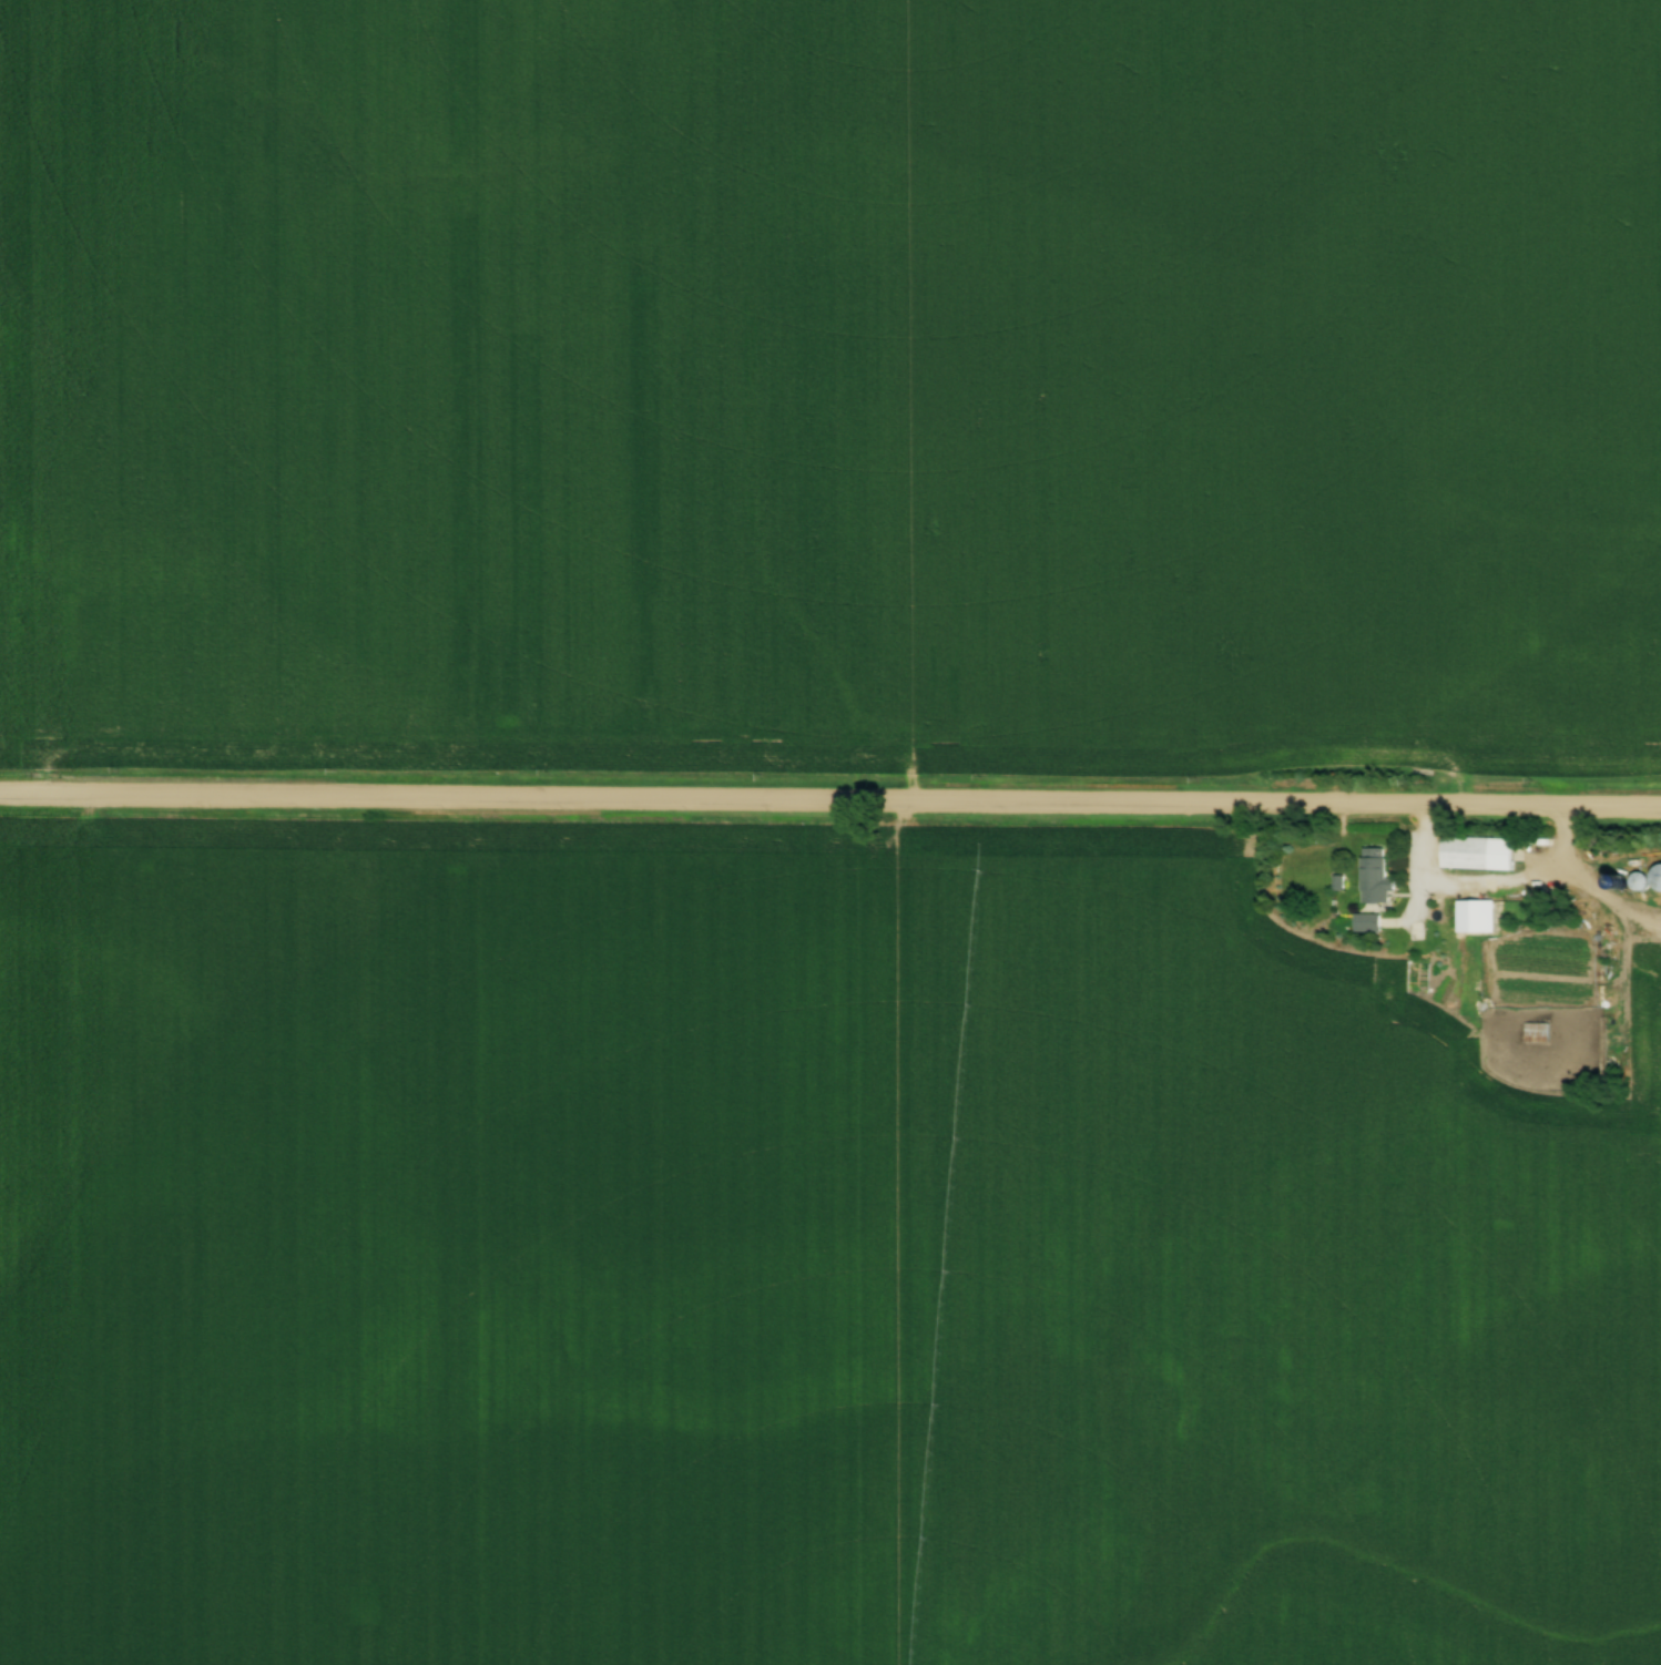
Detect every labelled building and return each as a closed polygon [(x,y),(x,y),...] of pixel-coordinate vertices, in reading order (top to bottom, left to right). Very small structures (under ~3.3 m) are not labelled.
[(1489,837),(1435,836),(1435,869),(1488,870),(1489,837)] [(1356,903),(1385,903),(1385,893),(1392,893),(1392,878),(1383,878),(1382,848),(1355,848),(1356,903)] [(1490,901),(1452,901),(1452,933),(1490,933),(1490,901)] [(1377,915),(1350,915),(1350,933),(1377,933),(1377,915)] [(1521,1045),(1546,1045),(1546,1024),(1521,1024),(1521,1045)]
